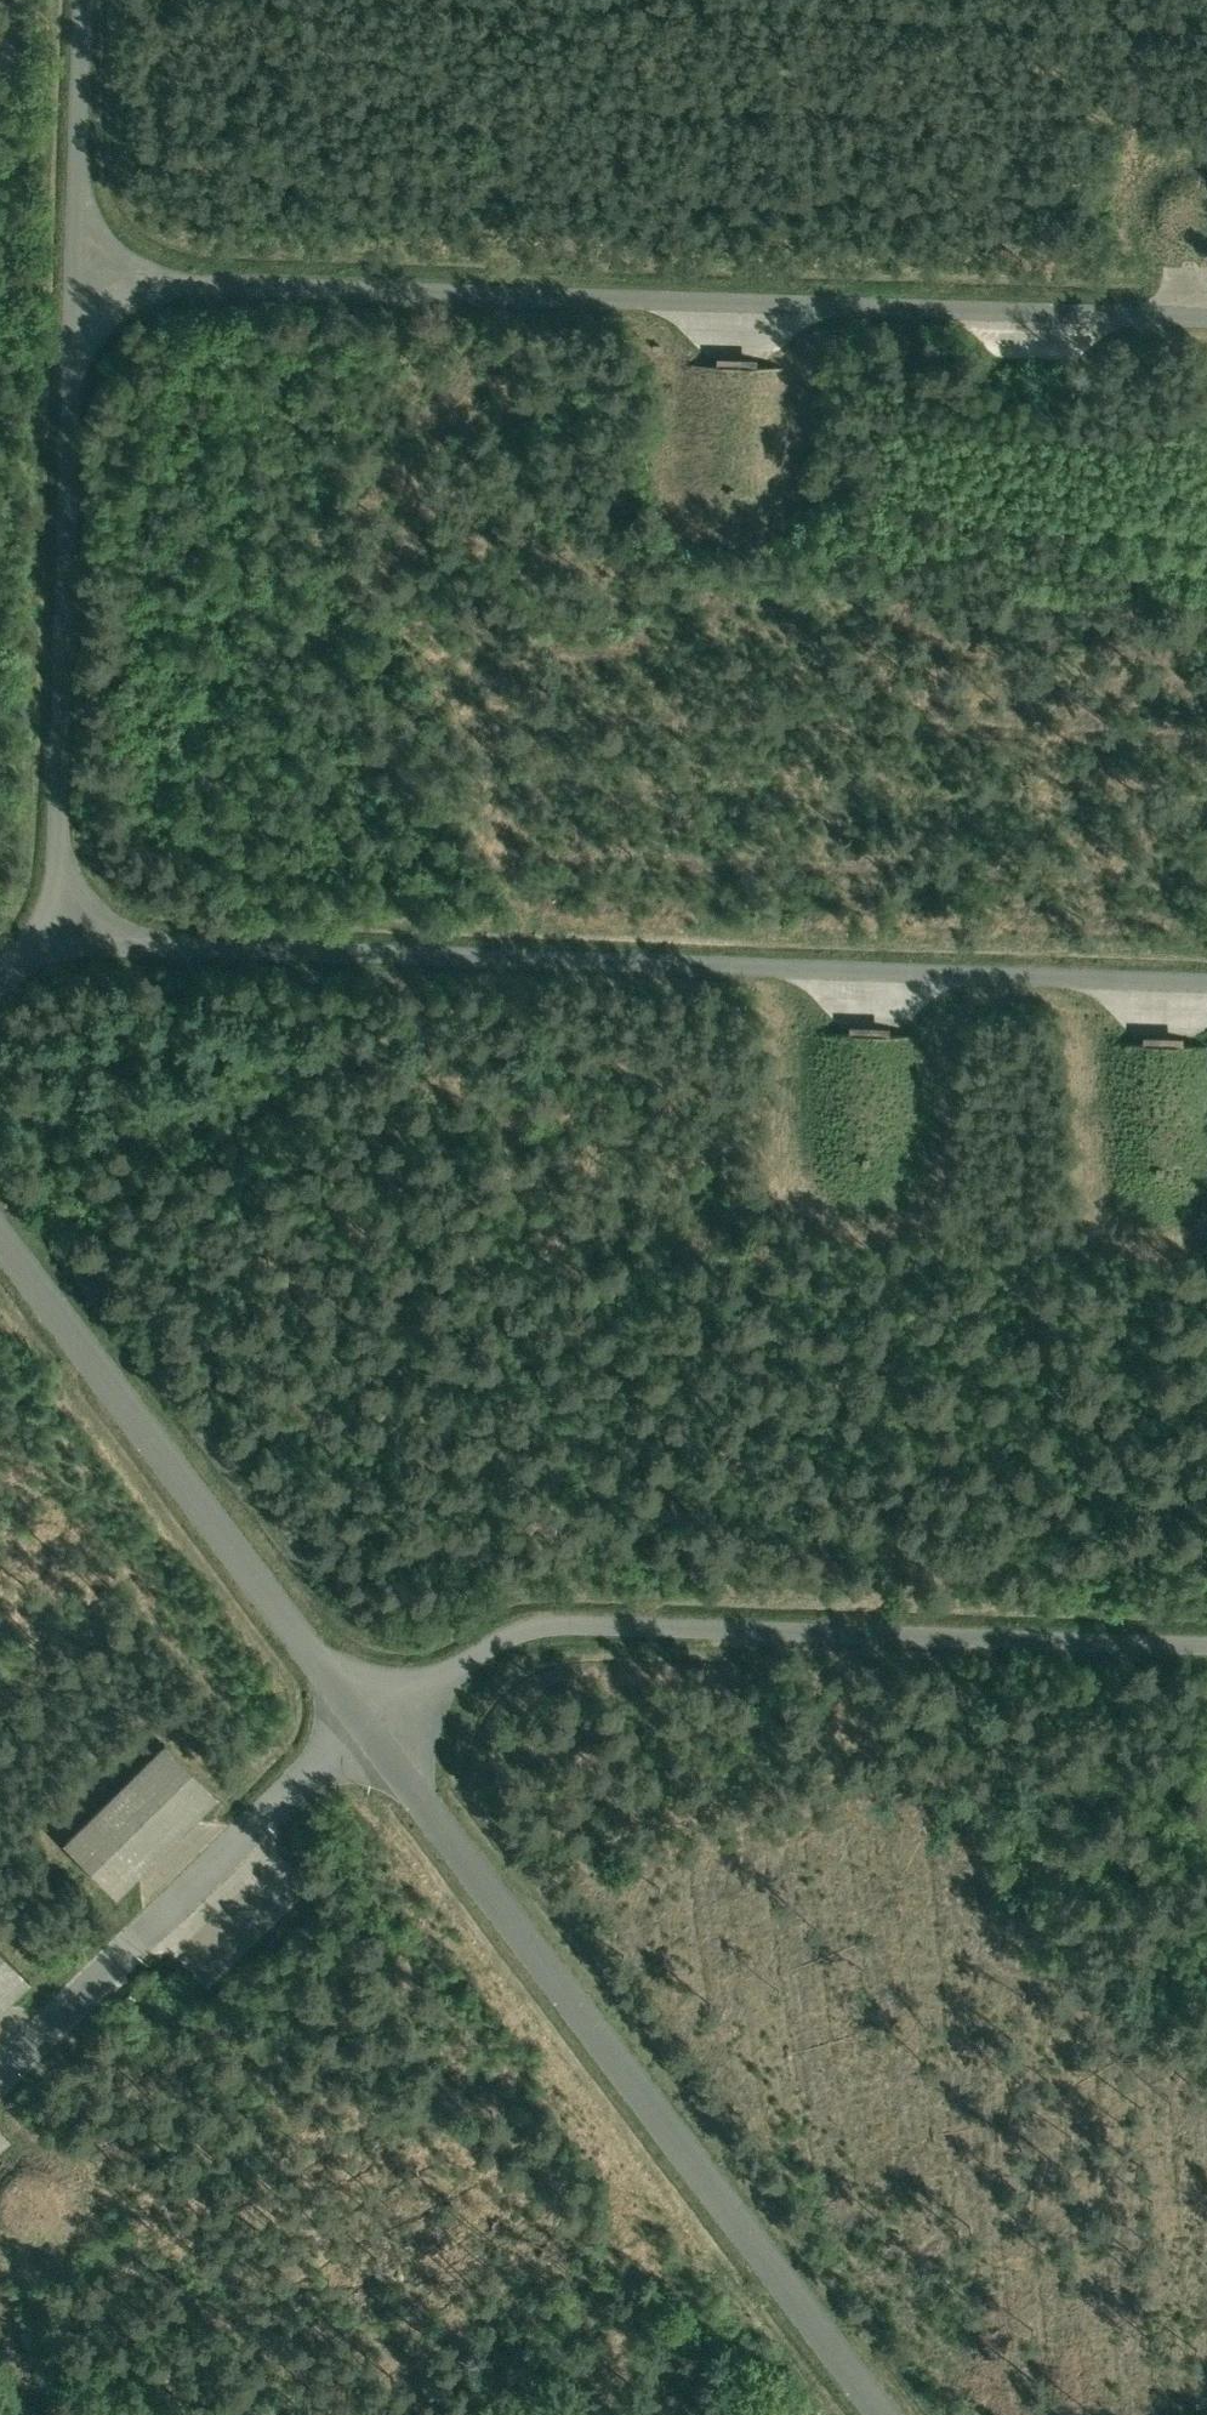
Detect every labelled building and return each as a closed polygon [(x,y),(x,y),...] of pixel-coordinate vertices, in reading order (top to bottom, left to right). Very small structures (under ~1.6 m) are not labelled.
[(790,366),(688,363),(683,533),(785,536),(790,366)] [(1198,1052),(1096,1049),(1091,1219),(1193,1222),(1198,1052)] [(114,1906),(216,1807),(165,1754),(63,1853),(114,1906)] [(31,1994),(0,1963),(0,2025),(31,1994)]
